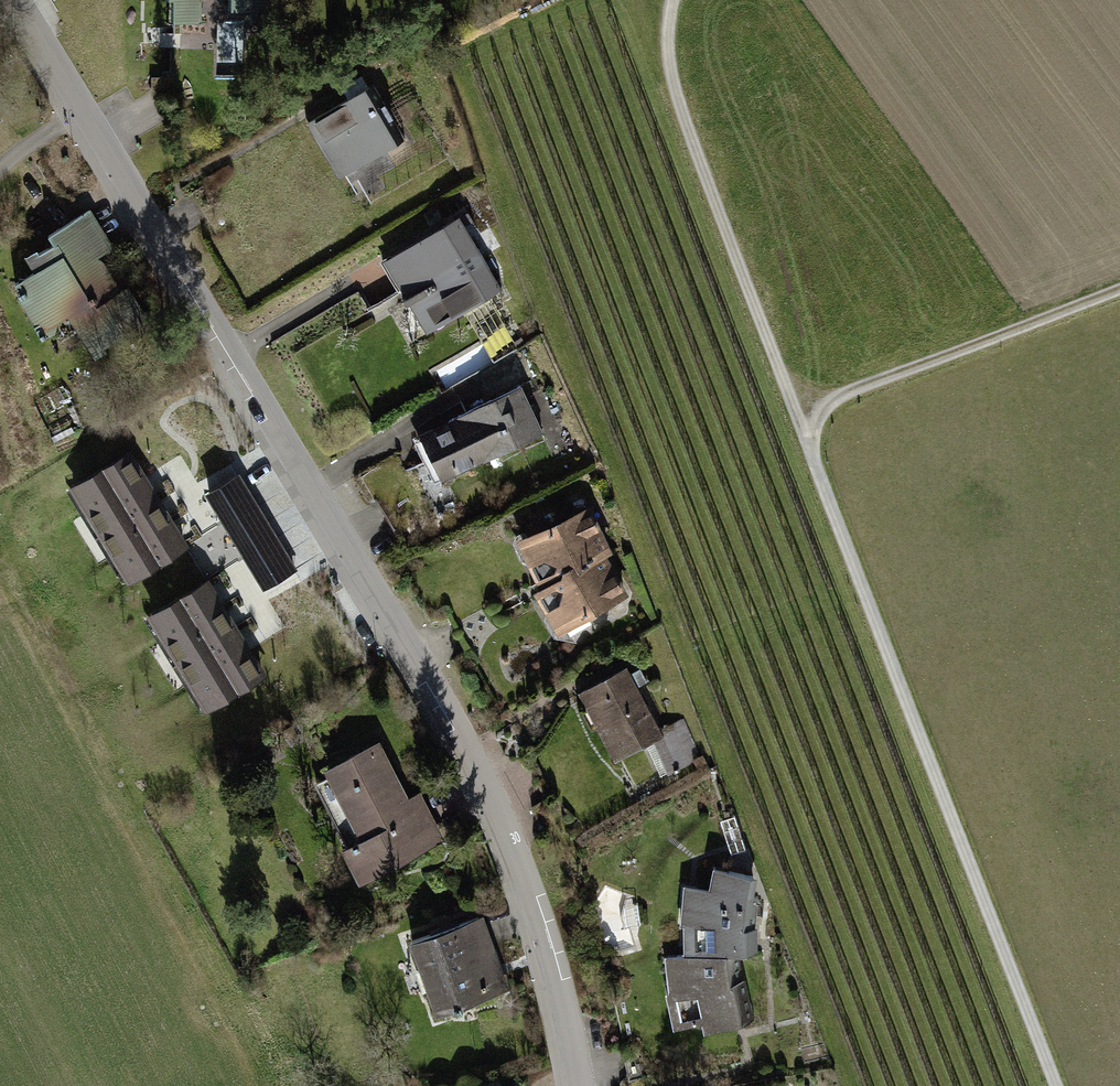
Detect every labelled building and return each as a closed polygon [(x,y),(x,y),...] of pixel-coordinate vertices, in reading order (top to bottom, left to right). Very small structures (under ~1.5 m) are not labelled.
[(170,20),(199,20),(199,0),(170,0),(170,20)] [(228,8),(273,9),(273,0),(228,0),(228,8)] [(310,132),(349,193),(382,173),(372,158),(402,139),(372,92),(310,132)] [(92,362),(151,328),(127,286),(117,292),(98,260),(114,251),(90,210),(44,237),(47,243),(21,257),(31,273),(9,286),(43,344),(71,327),(92,362)] [(379,262),(422,339),(502,292),(460,215),(379,262)] [(411,440),(432,486),(541,435),(520,389),(411,440)] [(131,448),(70,484),(129,582),(190,545),(131,448)] [(240,471),(207,490),(263,586),(297,566),(240,471)] [(507,545),(529,591),(611,552),(589,506),(557,521),(552,511),(536,519),(541,529),(507,545)] [(194,541),(211,573),(241,557),(223,525),(194,541)] [(529,591),(550,635),(631,596),(611,552),(529,591)] [(205,575),(145,611),(203,709),(264,673),(205,575)] [(627,667),(575,692),(610,763),(645,745),(662,779),(702,759),(684,723),(665,733),(642,685),(646,683),(639,669),(630,674),(627,667)] [(310,776),(351,869),(428,835),(388,742),(310,776)] [(677,881),(677,955),(744,952),(751,950),(752,924),(737,923),(745,872),(707,865),(706,883),(677,881)] [(403,942),(430,1019),(504,992),(476,916),(403,942)] [(699,1036),(752,1022),(745,980),(744,952),(677,955),(660,954),(662,993),(670,1030),(697,1024),(699,1036)]
